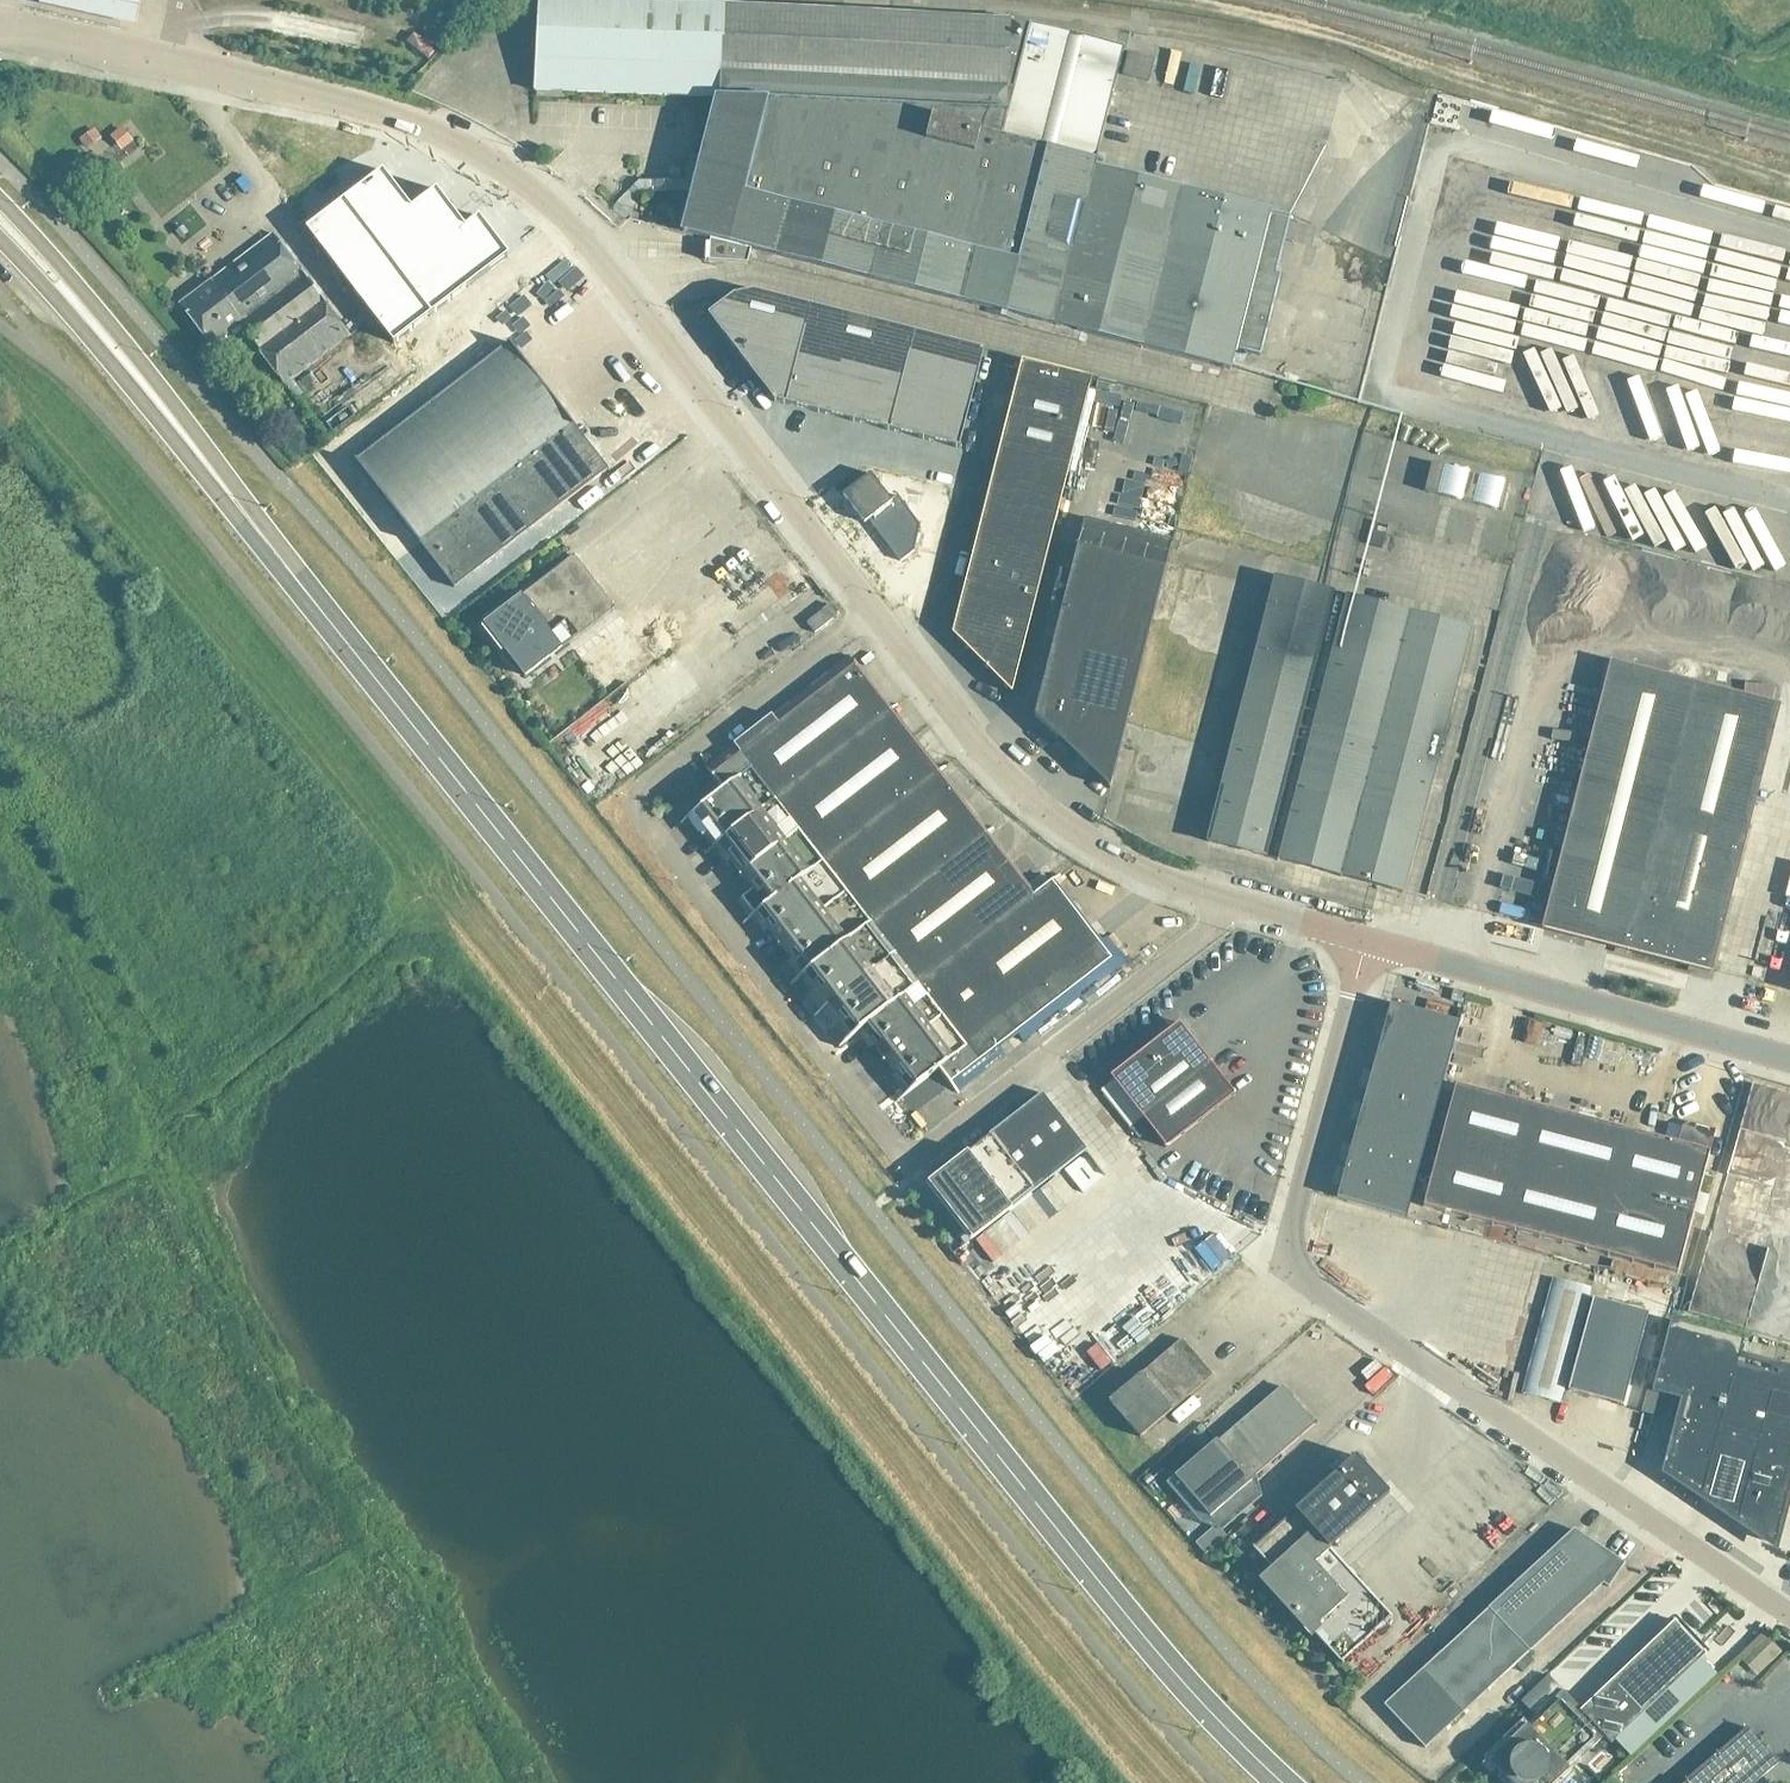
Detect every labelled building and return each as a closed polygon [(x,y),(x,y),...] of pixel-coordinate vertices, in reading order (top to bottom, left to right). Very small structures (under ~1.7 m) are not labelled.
[(40,3),(135,24),(139,6),(140,0),(40,0),(40,3)] [(538,18),(536,90),(719,97),(685,232),(709,238),(709,242),(706,241),(705,258),(708,259),(708,260),(747,262),(750,248),(1232,370),(1237,349),(1261,355),(1281,274),(1277,273),(1291,217),(1095,167),(1125,47),(1008,18),(965,16),(966,2),(908,0),(893,0),(892,11),(613,0),(539,0),(538,18)] [(382,168),(344,198),(373,236),(411,206),(382,168)] [(411,206),(373,236),(401,273),(433,249),(465,225),(435,187),(411,206)] [(344,198),(305,227),(334,265),(373,236),(344,198)] [(465,225),(433,249),(462,288),(508,253),(478,215),(465,225)] [(245,326),(307,280),(272,233),(179,303),(211,346),(242,322),(245,326)] [(373,236),(334,265),(393,341),(431,312),(401,273),(373,236)] [(1415,324),(1480,337),(1495,259),(1431,246),(1415,324)] [(433,249),(401,273),(431,312),(462,288),(433,249)] [(1622,370),(1638,281),(1596,273),(1594,285),(1575,282),(1578,263),(1510,251),(1505,280),(1502,279),(1489,347),(1622,370)] [(307,280),(245,326),(261,347),(259,349),(285,384),(293,378),(349,336),(307,280)] [(1706,311),(1707,301),(1687,299),(1687,292),(1643,289),(1641,314),(1703,318),(1703,311),(1706,311)] [(814,313),(816,306),(753,290),(733,294),(707,314),(746,365),(814,313)] [(885,323),(816,306),(814,313),(792,404),(862,422),(885,323)] [(792,404),(814,313),(746,365),(773,400),(792,404)] [(920,332),(885,323),(862,422),(896,431),(920,332)] [(896,431),(931,440),(955,341),(920,332),(896,431)] [(508,341),(392,432),(374,409),(343,432),(361,456),(355,461),(419,542),(573,423),(508,341)] [(983,348),(955,341),(931,440),(959,447),(983,348)] [(1687,392),(1695,365),(1633,347),(1625,374),(1687,392)] [(1757,406),(1759,393),(1765,365),(1702,353),(1694,394),(1757,406)] [(1014,387),(1084,405),(1091,376),(1021,359),(1014,387)] [(1077,432),(1084,405),(1014,387),(1007,414),(1077,432)] [(1774,396),(1774,408),(1789,408),(1789,397),(1774,396)] [(325,413),(334,427),(359,411),(349,397),(325,413)] [(1789,447),(1789,422),(1784,412),(1773,419),(1789,447)] [(1070,459),(1077,432),(1007,414),(1000,441),(1070,459)] [(573,423),(419,542),(454,587),(607,467),(573,423)] [(993,468),(1063,486),(1070,459),(1000,441),(993,468)] [(1417,488),(1500,506),(1508,467),(1425,449),(1417,488)] [(946,482),(950,469),(929,463),(925,476),(946,482)] [(986,496),(1057,514),(1063,486),(993,468),(986,496)] [(869,474),(843,494),(855,510),(851,513),(857,521),(861,518),(865,522),(880,511),(898,534),(921,516),(909,500),(897,509),(869,474)] [(979,523),(1050,541),(1057,514),(986,496),(979,523)] [(972,550),(1043,568),(1050,541),(979,523),(972,550)] [(927,563),(908,545),(896,600),(917,605),(927,563)] [(1034,714),(1109,787),(1164,567),(1076,545),(1034,714)] [(1679,562),(1681,552),(1655,547),(1653,558),(1679,562)] [(965,577),(1036,595),(1043,568),(972,550),(965,577)] [(613,606),(573,554),(484,622),(524,674),(613,606)] [(1005,616),(1029,622),(1036,595),(965,577),(958,604),(982,610),(1005,616)] [(1206,841),(1405,891),(1471,627),(1275,577),(1206,841)] [(971,652),(982,610),(958,604),(951,633),(971,652)] [(991,672),(1005,616),(982,610),(971,652),(991,672)] [(1011,692),(1029,622),(1005,616),(991,672),(1011,692)] [(847,654),(751,728),(802,794),(898,720),(847,654)] [(1710,969),(1779,704),(1612,661),(1543,926),(1710,969)] [(898,720),(802,794),(852,859),(948,785),(898,720)] [(705,764),(714,775),(724,789),(694,812),(705,828),(701,831),(726,864),(730,860),(754,889),(749,893),(760,908),(751,916),(764,933),(768,929),(791,959),(787,962),(810,993),(806,996),(831,1028),(836,1025),(846,1040),(856,1033),(868,1048),(873,1044),(896,1074),(891,1078),(904,1094),(937,1068),(956,1092),(1004,1055),(997,1046),(953,989),(903,924),(852,859),(802,794),(751,728),(705,764)] [(1450,824),(1480,828),(1492,740),(1462,736),(1450,824)] [(977,782),(962,796),(974,808),(989,794),(977,782)] [(948,785),(852,859),(903,924),(999,850),(948,785)] [(1466,872),(1468,849),(1440,847),(1438,869),(1466,872)] [(999,850),(903,924),(953,989),(1068,900),(1053,881),(1034,895),(999,850)] [(1068,900),(953,989),(997,1046),(1015,1032),(1022,1041),(1126,960),(1107,935),(1100,941),(1068,900)] [(1759,957),(1755,975),(1781,981),(1785,963),(1759,957)] [(1370,1071),(1440,1088),(1458,1021),(1389,1001),(1370,1071)] [(1178,1022),(1109,1075),(1142,1116),(1165,1147),(1234,1093),(1211,1063),(1178,1022)] [(1361,1103),(1431,1120),(1440,1088),(1370,1071),(1361,1103)] [(1681,1125),(1676,1142),(1454,1084),(1422,1206),(1676,1272),(1715,1128),(1689,1121),(1681,1125)] [(928,1181),(972,1238),(1086,1149),(1041,1092),(928,1181)] [(1098,1100),(1092,1113),(1110,1122),(1116,1108),(1098,1100)] [(1422,1153),(1431,1120),(1361,1103),(1353,1134),(1414,1151),(1422,1153)] [(1136,1120),(1107,1132),(1114,1149),(1143,1136),(1136,1120)] [(1414,1151),(1353,1134),(1344,1166),(1413,1184),(1422,1153),(1414,1151)] [(1405,1215),(1413,1184),(1344,1166),(1336,1196),(1405,1215)] [(1095,1173),(1064,1195),(1073,1207),(1103,1185),(1095,1173)] [(967,1252),(1036,1340),(1088,1299),(1065,1270),(1090,1251),(1070,1226),(1065,1229),(1056,1218),(1063,1212),(1044,1189),(1012,1214),(1023,1227),(1034,1218),(1043,1229),(1025,1243),(1007,1220),(967,1252)] [(1127,1217),(1097,1234),(1108,1253),(1138,1236),(1127,1217)] [(1202,1259),(1212,1276),(1225,1268),(1215,1251),(1202,1259)] [(1548,1267),(1576,1268),(1577,1256),(1549,1254),(1548,1267)] [(1529,1312),(1536,1280),(1472,1266),(1461,1313),(1522,1326),(1525,1311),(1529,1312)] [(1156,1298),(1139,1308),(1136,1304),(1129,1308),(1138,1322),(1125,1329),(1132,1341),(1189,1308),(1170,1276),(1150,1287),(1156,1298)] [(1521,1392),(1559,1402),(1587,1286),(1550,1276),(1521,1392)] [(1589,1296),(1567,1389),(1622,1402),(1645,1310),(1589,1296)] [(1765,1329),(1789,1333),(1789,1301),(1770,1298),(1765,1329)] [(1090,1304),(1075,1311),(1082,1324),(1097,1317),(1090,1304)] [(1454,1350),(1493,1361),(1499,1340),(1505,1342),(1508,1333),(1488,1327),(1488,1328),(1463,1320),(1454,1350)] [(1743,1339),(1669,1320),(1658,1363),(1692,1372),(1666,1470),(1773,1542),(1789,1477),(1789,1371),(1775,1367),(1770,1390),(1732,1380),(1743,1339)] [(1057,1368),(1080,1356),(1069,1335),(1046,1348),(1057,1368)] [(1212,1375),(1180,1338),(1108,1401),(1140,1438),(1212,1375)] [(1313,1424),(1280,1386),(1175,1477),(1208,1515),(1313,1424)] [(1313,1561),(1389,1493),(1355,1455),(1254,1546),(1253,1545),(1250,1547),(1285,1584),(1313,1561)] [(1573,1527),(1423,1669),(1385,1704),(1425,1748),(1515,1663),(1522,1671),(1534,1660),(1527,1652),(1602,1582),(1609,1586),(1625,1564),(1573,1527)] [(1313,1561),(1285,1584),(1276,1592),(1341,1663),(1343,1662),(1341,1660),(1390,1616),(1390,1615),(1375,1629),(1313,1561)] [(1541,1710),(1487,1761),(1507,1782),(1555,1782),(1604,1737),(1610,1744),(1706,1654),(1675,1621),(1580,1710),(1549,1677),(1529,1697),(1541,1710)] [(1778,1763),(1747,1728),(1682,1782),(1755,1782),(1778,1763)]
